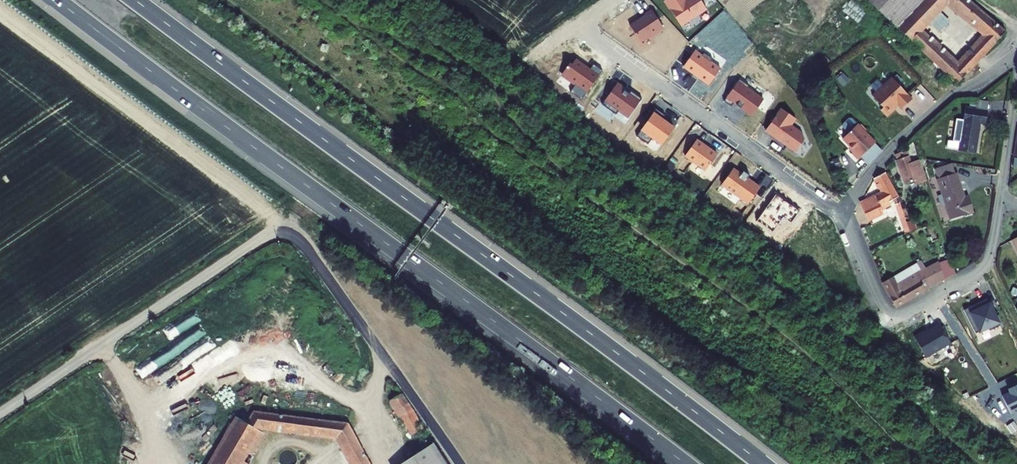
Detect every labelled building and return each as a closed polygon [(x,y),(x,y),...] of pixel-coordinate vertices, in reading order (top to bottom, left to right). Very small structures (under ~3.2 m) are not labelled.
[(707,10),(701,0),(665,0),(664,0),(681,27),(707,10)] [(955,82),(1005,30),(970,0),(866,0),(955,82)] [(643,44),(664,29),(651,10),(629,25),(643,44)] [(721,67),(695,49),(682,68),(708,85),(721,67)] [(583,101),(603,70),(593,63),(590,68),(576,59),(572,65),(570,64),(562,76),(575,85),(570,92),(583,101)] [(909,98),(889,75),(870,94),(881,106),(878,108),(884,115),(892,108),(890,107),(895,103),(899,107),(909,98)] [(628,119),(641,99),(623,89),(626,85),(617,80),(602,103),(628,119)] [(751,116),(763,98),(739,81),(726,99),(751,116)] [(762,132),(794,153),(804,138),(802,131),(793,126),(798,118),(780,106),(762,132)] [(988,109),(968,106),(966,118),(964,118),(960,150),(976,152),(980,121),(986,122),(988,109)] [(661,146),(675,125),(654,111),(640,131),(661,146)] [(865,145),(847,126),(831,139),(843,152),(840,155),(846,162),(865,145)] [(704,172),(718,153),(698,139),(684,158),(704,172)] [(907,150),(894,154),(904,183),(917,179),(918,183),(924,182),(918,159),(911,161),(907,150)] [(953,174),(949,164),(934,170),(937,180),(936,181),(950,221),(974,212),(968,196),(963,198),(955,173),(953,174)] [(747,205),(760,186),(748,178),(750,174),(744,170),(741,174),(733,169),(721,187),(747,205)] [(896,196),(883,172),(873,178),(880,191),(872,196),(860,204),(866,220),(880,214),(878,208),(884,202),(893,199),(903,235),(908,232),(896,196)] [(799,210),(776,195),(759,220),(773,229),(781,217),(791,223),(799,210)] [(921,259),(929,283),(953,273),(947,255),(921,259)] [(885,278),(885,277),(882,277),(885,283),(899,305),(927,289),(926,284),(929,283),(921,259),(895,275),(885,278)] [(989,298),(967,309),(978,334),(1001,323),(989,298)] [(927,357),(953,343),(939,318),(914,332),(927,357)] [(186,323),(160,348),(169,357),(195,333),(186,323)] [(206,330),(169,360),(180,372),(216,342),(206,330)] [(1006,389),(1007,392),(1000,395),(1010,415),(1016,411),(1016,384),(1006,389)] [(418,439),(391,399),(377,408),(400,443),(375,456),(380,463),(393,463),(415,452),(418,458),(408,463),(437,463),(418,439)] [(341,425),(234,415),(206,463),(235,463),(239,457),(245,460),(257,439),(252,435),(257,430),(328,437),(342,463),(362,463),(341,425)]
